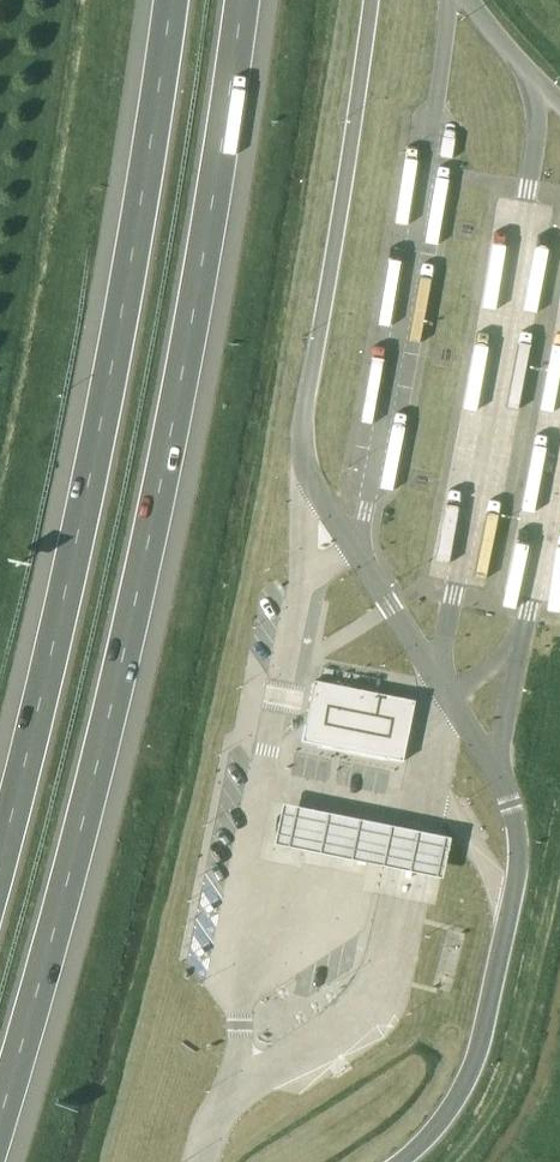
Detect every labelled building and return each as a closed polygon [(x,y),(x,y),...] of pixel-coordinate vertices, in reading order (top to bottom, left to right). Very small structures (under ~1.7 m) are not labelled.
[(451,511),(469,512),(471,455),(453,454),(451,511)] [(295,714),(289,741),(304,745),(305,741),(358,752),(357,756),(374,759),(386,703),(359,697),(362,681),(334,676),(331,691),(303,685),(297,715),(295,714)] [(448,838),(282,803),(273,843),(440,877),(448,838)]
